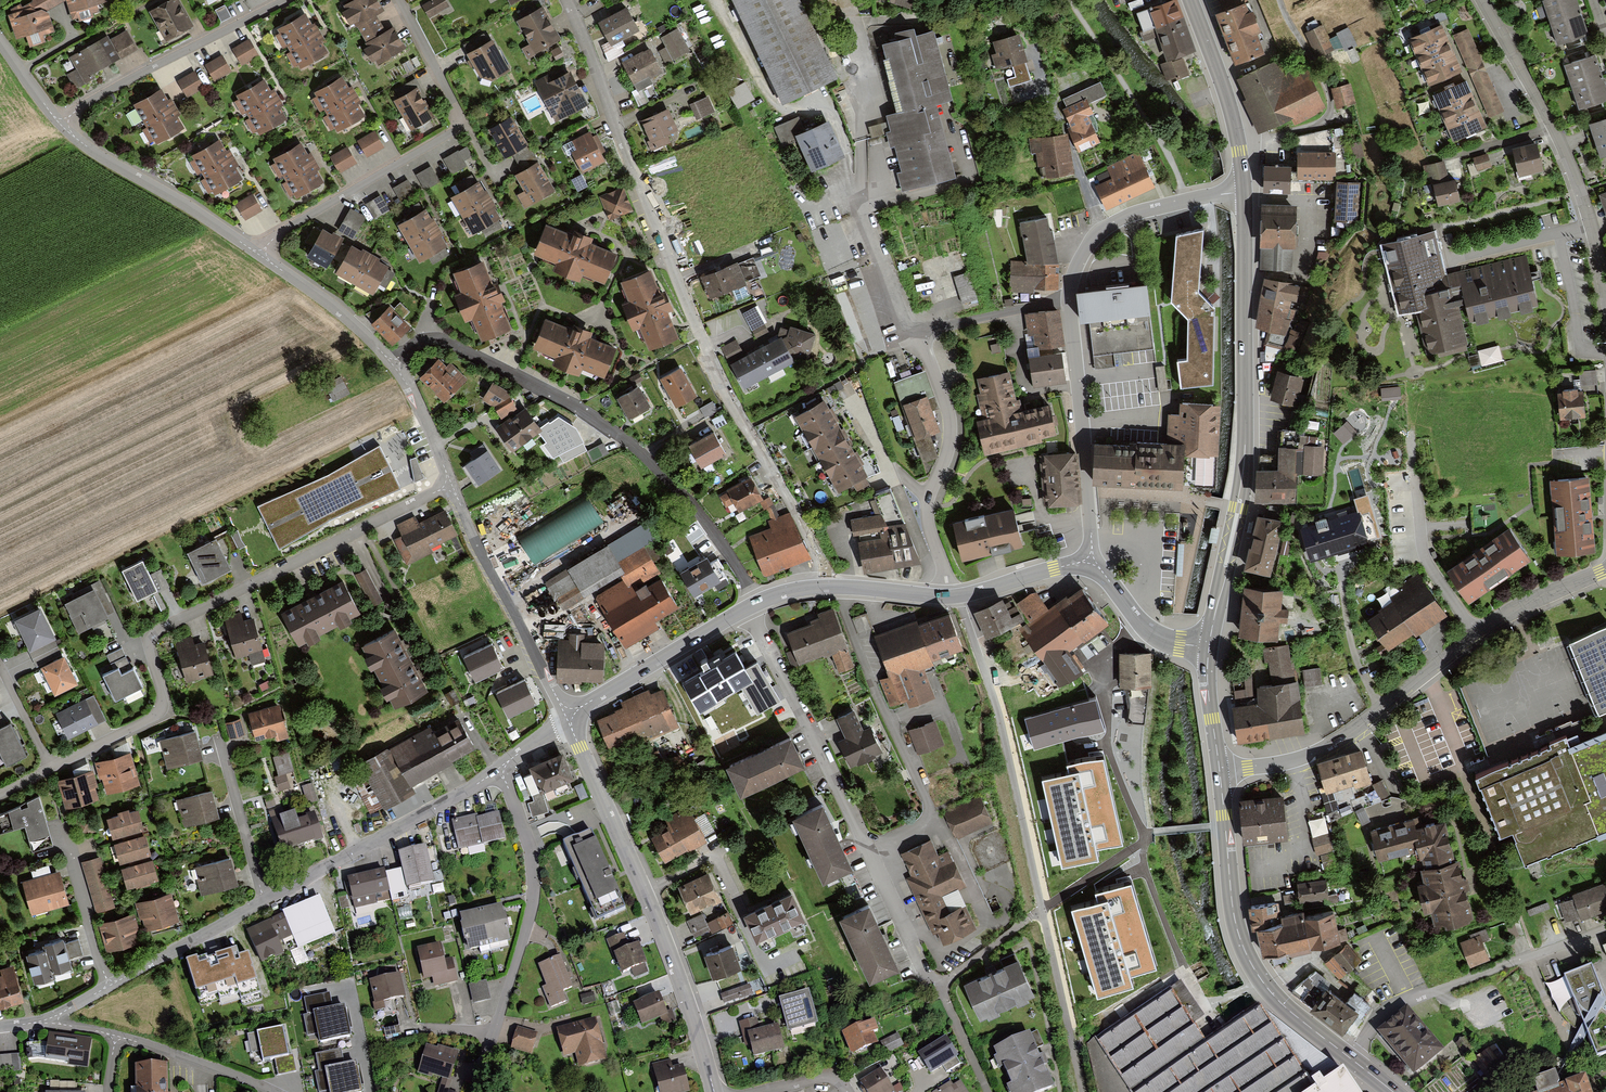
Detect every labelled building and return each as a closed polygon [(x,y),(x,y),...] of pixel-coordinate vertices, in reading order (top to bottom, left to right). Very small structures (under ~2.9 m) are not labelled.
[(74,13),(107,3),(106,0),(70,0),(74,13)] [(150,11),(166,42),(193,28),(179,0),(171,0),(150,11)] [(375,12),(381,9),(377,0),(350,0),(343,3),(345,8),(341,10),(349,25),(356,22),(375,12)] [(445,0),(429,0),(421,4),(428,16),(448,6),(445,0)] [(783,101),(837,75),(801,0),(734,0),(783,101)] [(887,3),(916,11),(919,0),(888,0),(887,3)] [(1140,0),(1134,0),(1125,3),(1128,11),(1142,6),(1140,0)] [(1180,18),(1173,0),(1170,0),(1135,12),(1142,31),(1155,27),(1180,18)] [(1262,52),(1245,0),(1222,0),(1225,7),(1217,10),(1235,61),(1262,52)] [(1580,12),(1576,0),(1546,0),(1543,1),(1550,22),(1580,12)] [(57,30),(48,5),(9,18),(18,43),(57,30)] [(222,21),(232,18),(228,5),(218,9),(222,21)] [(560,40),(542,7),(518,20),(531,44),(520,50),(526,59),(560,40)] [(639,30),(627,8),(599,23),(609,42),(611,45),(639,30)] [(375,12),(356,22),(367,45),(363,47),(370,60),(375,58),(377,62),(405,49),(393,25),(384,29),(375,12)] [(1580,12),(1550,22),(1558,45),(1588,35),(1580,12)] [(287,47),(317,30),(314,24),(310,26),(303,15),(277,30),(279,33),(275,36),(281,47),(286,45),(287,47)] [(1191,50),(1180,18),(1155,27),(1166,59),(1191,50)] [(1409,39),(1415,55),(1449,40),(1442,25),(1409,39)] [(1323,26),(1306,34),(1318,59),(1335,50),(1334,49),(1329,39),(1323,26)] [(1348,27),(1336,33),(1337,35),(1329,39),(1334,49),(1344,48),(1345,52),(1357,46),(1348,27)] [(660,39),(665,47),(657,51),(664,65),(690,50),(678,28),(660,39)] [(898,112),(932,103),(947,99),(929,31),(911,35),(909,28),(891,33),(893,40),(880,44),(898,112)] [(1503,110),(1468,29),(1454,35),(1489,116),(1503,110)] [(67,75),(73,86),(79,86),(90,80),(88,76),(136,49),(125,30),(109,39),(108,37),(68,59),(75,71),(67,75)] [(321,36),(317,30),(287,47),(290,52),(285,55),(292,67),(296,64),(298,67),(326,52),(318,38),(321,36)] [(463,46),(467,54),(486,43),(482,36),(463,46)] [(1017,37),(992,44),(994,54),(989,55),(992,70),(1024,61),(1017,37)] [(248,38),(231,48),(241,65),(257,55),(248,38)] [(467,54),(479,77),(491,79),(508,70),(492,40),(486,43),(467,54)] [(1415,55),(1422,70),(1455,55),(1449,40),(1415,55)] [(616,54),(611,45),(609,42),(600,47),(607,59),(616,54)] [(563,51),(558,43),(550,48),(554,56),(563,51)] [(649,78),(662,71),(649,47),(620,62),(636,91),(651,82),(649,78)] [(1463,71),(1455,55),(1422,70),(1430,86),(1463,71)] [(1572,87),(1602,77),(1595,55),(1565,65),(1572,87)] [(221,56),(205,65),(214,81),(230,71),(221,56)] [(1186,75),(1180,58),(1158,66),(1165,83),(1186,75)] [(414,69),(409,61),(402,65),(406,73),(414,69)] [(1283,76),(1276,61),(1235,80),(1260,133),(1297,116),(1299,120),(1323,109),(1303,67),(1283,76)] [(193,71),(176,80),(186,98),(203,89),(193,71)] [(587,102),(570,71),(552,81),(548,74),(534,82),(556,120),(587,102)] [(1572,87),(1580,109),(1605,100),(1605,88),(1602,77),(1572,87)] [(340,79),(315,95),(326,112),(351,97),(340,79)] [(1434,95),(1440,110),(1473,96),(1466,81),(1434,95)] [(247,114),(277,96),(273,90),(269,93),(263,82),(237,96),(239,100),(234,102),(241,114),(245,111),(247,114)] [(1061,99),(1066,111),(1085,103),(1103,95),(1097,83),(1061,99)] [(1349,84),(1332,89),(1338,109),(1355,104),(1349,84)] [(416,88),(394,101),(410,129),(432,117),(416,88)] [(144,123),(174,106),(170,99),(166,102),(160,91),(134,106),(144,123)] [(280,103),(277,96),(247,114),(249,118),(244,121),(251,133),(256,131),(258,134),(285,118),(277,105),(280,103)] [(707,96),(689,104),(695,120),(714,112),(712,106),(717,104),(714,96),(708,99),(707,96)] [(1440,110),(1447,126),(1480,111),(1473,96),(1440,110)] [(351,97),(326,112),(336,129),(361,114),(351,97)] [(951,176),(932,103),(898,112),(883,116),(902,189),(951,176)] [(1066,111),(1060,113),(1077,152),(1098,143),(1086,117),(1090,115),(1085,103),(1066,111)] [(178,112),(174,106),(144,123),(147,127),(141,130),(148,142),(153,140),(155,143),(182,127),(175,114),(178,112)] [(675,130),(667,110),(640,121),(649,141),(645,143),(649,152),(669,143),(665,134),(675,130)] [(1487,127),(1480,111),(1447,126),(1453,142),(1487,127)] [(510,116),(487,129),(503,157),(509,154),(526,145),(510,116)] [(782,145),(797,138),(805,135),(797,118),(775,128),(782,145)] [(1589,125),(1601,158),(1605,156),(1605,119),(1589,125)] [(797,138),(812,171),(845,157),(830,124),(805,135),(797,138)] [(374,131),(357,141),(366,156),(382,146),(374,131)] [(605,160),(589,133),(572,142),(576,150),(571,152),(582,173),(605,160)] [(1063,136),(1029,140),(1031,157),(1039,156),(1042,180),(1068,176),(1063,136)] [(1363,155),(1359,140),(1350,142),(1354,157),(1363,155)] [(220,144),(195,159),(205,177),(230,161),(220,144)] [(1537,144),(1511,151),(1519,177),(1544,170),(1537,144)] [(536,162),(526,145),(509,154),(519,171),(536,162)] [(346,146),(330,155),(338,170),(355,161),(346,146)] [(301,147),(276,162),(286,180),(311,164),(301,147)] [(465,166),(457,152),(443,160),(451,174),(465,166)] [(1335,153),(1297,153),(1297,180),(1335,180),(1335,153)] [(1491,166),(1487,153),(1474,157),(1478,170),(1491,166)] [(1104,169),(1109,180),(1120,202),(1151,187),(1136,154),(1104,169)] [(230,161),(205,177),(216,194),(241,179),(230,161)] [(1450,181),(1445,161),(1424,166),(1426,177),(1432,176),(1439,206),(1460,201),(1456,180),(1450,181)] [(552,191),(536,162),(519,171),(515,174),(525,191),(516,196),(523,208),(552,191)] [(311,164),(286,180),(297,197),(322,182),(311,164)] [(438,181),(430,167),(415,176),(424,190),(438,181)] [(1291,168),(1263,168),(1262,193),(1290,195),(1291,168)] [(587,186),(581,175),(572,180),(578,191),(587,186)] [(415,194),(406,180),(392,189),(400,203),(415,194)] [(1103,210),(1120,202),(1109,180),(1093,188),(1103,210)] [(1361,184),(1336,183),(1335,201),(1335,221),(1359,222),(1361,184)] [(490,203),(479,185),(453,201),(463,218),(490,203)] [(623,188),(599,198),(608,220),(632,211),(623,188)] [(260,211),(251,196),(236,205),(244,220),(260,211)] [(388,210),(380,196),(365,205),(373,219),(388,210)] [(500,221),(490,203),(463,218),(473,236),(500,221)] [(1298,206),(1263,204),(1261,269),(1291,270),(1291,248),(1296,248),(1298,206)] [(364,217),(351,209),(338,230),(351,238),(364,217)] [(1563,209),(1556,210),(1559,225),(1566,224),(1563,209)] [(431,220),(426,211),(398,227),(409,245),(439,228),(433,219),(431,220)] [(1018,223),(1025,263),(1056,264),(1050,231),(1045,232),(1043,218),(1018,223)] [(576,236),(549,225),(536,256),(559,266),(557,272),(577,281),(581,273),(604,283),(616,254),(590,243),(592,238),(578,232),(576,236)] [(1204,227),(1176,234),(1170,301),(1188,318),(1186,358),(1177,359),(1181,388),(1214,384),(1215,324),(1216,307),(1200,292),(1204,241),(1204,227)] [(324,228),(308,257),(329,269),(346,240),(324,228)] [(443,236),(439,228),(409,245),(420,263),(447,247),(441,237),(443,236)] [(1408,240),(1381,246),(1398,316),(1415,312),(1425,353),(1435,351),(1437,357),(1469,349),(1458,305),(1465,304),(1470,322),(1476,320),(1477,325),(1489,322),(1488,318),(1498,316),(1499,319),(1510,316),(1510,313),(1520,310),(1521,314),(1532,311),(1531,307),(1538,306),(1525,256),(1453,274),(1446,276),(1435,233),(1408,240)] [(371,255),(352,246),(335,278),(353,288),(371,255)] [(389,265),(371,255),(353,288),(371,297),(389,265)] [(484,262),(453,275),(461,294),(455,297),(465,322),(473,319),(482,342),(512,330),(502,304),(506,303),(498,283),(494,284),(484,262)] [(1056,264),(1025,263),(1009,262),(1008,293),(1031,293),(1031,288),(1056,289),(1056,264)] [(737,264),(702,278),(711,298),(745,285),(737,264)] [(651,272),(622,284),(629,302),(622,305),(633,331),(641,327),(650,352),(679,340),(668,310),(673,308),(666,290),(660,293),(651,272)] [(977,298),(969,273),(953,278),(961,303),(977,298)] [(1264,280),(1255,328),(1268,331),(1264,345),(1266,346),(1281,350),(1295,353),(1306,322),(1297,319),(1294,327),(1291,326),(1295,311),(1289,309),(1292,303),(1296,304),(1299,294),(1301,286),(1264,280)] [(1142,284),(1074,292),(1077,320),(1087,319),(1093,369),(1111,367),(1109,352),(1150,348),(1142,284)] [(393,309),(388,303),(366,315),(374,323),(372,324),(392,347),(412,330),(402,319),(409,312),(401,303),(393,309)] [(1057,311),(1024,314),(1026,336),(1031,335),(1033,347),(1060,345),(1057,311)] [(572,327),(548,316),(533,349),(559,360),(556,367),(581,378),(585,370),(606,379),(619,350),(596,340),(600,331),(574,320),(572,327)] [(763,324),(751,330),(755,338),(767,332),(763,324)] [(743,389),(797,360),(809,362),(815,333),(788,326),(781,334),(743,355),(729,362),(728,363),(743,389)] [(735,341),(722,349),(729,362),(743,355),(735,341)] [(1266,346),(1265,352),(1261,352),(1260,362),(1274,362),(1281,350),(1266,346)] [(1025,358),(1030,388),(1062,383),(1057,353),(1025,358)] [(446,366),(439,359),(419,380),(446,405),(469,380),(450,362),(446,366)] [(681,368),(660,379),(675,408),(697,396),(681,368)] [(1596,381),(1595,368),(1578,369),(1579,381),(1596,381)] [(1046,405),(1017,412),(1006,371),(974,379),(984,418),(976,421),(984,453),(1023,443),(1054,435),(1046,405)] [(1307,379),(1278,371),(1270,401),(1299,409),(1307,379)] [(924,372),(893,383),(923,462),(936,457),(929,436),(940,432),(933,413),(932,410),(938,408),(924,372)] [(642,380),(638,374),(629,379),(633,385),(642,380)] [(342,380),(327,388),(334,403),(350,396),(342,380)] [(494,408),(504,423),(520,413),(510,398),(512,394),(493,383),(482,400),(494,408)] [(639,387),(617,399),(629,420),(651,408),(639,387)] [(1580,391),(1556,393),(1558,417),(1581,416),(1580,391)] [(795,417),(804,432),(833,415),(824,400),(795,417)] [(711,403),(700,409),(704,417),(716,411),(711,403)] [(1166,415),(1165,446),(1177,446),(1177,451),(1214,453),(1215,406),(1178,404),(1178,416),(1166,415)] [(504,423),(496,429),(513,452),(539,433),(542,431),(540,429),(525,409),(520,413),(504,423)] [(726,424),(721,415),(712,421),(716,429),(726,424)] [(804,432),(813,447),(842,430),(833,415),(804,432)] [(547,424),(540,429),(542,431),(539,433),(546,443),(544,445),(553,459),(559,455),(564,462),(587,451),(583,443),(584,443),(577,429),(559,417),(550,424),(549,422),(547,424)] [(1347,422),(1333,433),(1343,445),(1357,433),(1347,422)] [(813,447),(821,462),(850,445),(842,430),(813,447)] [(714,432),(690,446),(702,467),(726,454),(714,432)] [(605,443),(589,451),(594,462),(611,453),(605,443)] [(1177,446),(1165,446),(1160,446),(1102,443),(1098,443),(1091,443),(1090,483),(1105,484),(1176,486),(1177,451),(1177,446)] [(821,462),(830,477),(859,460),(850,445),(821,462)] [(1302,474),(1322,476),(1324,447),(1304,445),(1304,450),(1302,474)] [(324,480),(258,509),(280,552),(332,523),(352,514),(405,491),(382,448),(324,480)] [(1279,448),(1278,457),(1260,456),(1259,473),(1257,473),(1256,502),(1294,503),(1295,475),(1296,449),(1279,448)] [(1304,450),(1296,449),(1295,475),(1302,474),(1304,450)] [(487,450),(464,466),(478,486),(501,471),(487,450)] [(1042,479),(1044,504),(1078,500),(1073,453),(1039,457),(1042,479)] [(416,458),(410,460),(415,483),(425,478),(416,458)] [(868,475),(859,460),(830,477),(838,492),(853,484),(865,477),(868,475)] [(727,492),(719,497),(725,507),(733,502),(740,513),(760,502),(764,501),(750,477),(727,491),(727,492)] [(869,484),(865,477),(853,484),(857,491),(869,484)] [(1588,485),(1551,488),(1557,564),(1595,560),(1592,522),(1588,485)] [(603,524),(585,494),(517,535),(535,564),(603,524)] [(1356,507),(1298,526),(1310,562),(1383,538),(1368,495),(1354,499),(1356,507)] [(764,501),(760,502),(764,510),(766,509),(773,504),(770,497),(764,501)] [(539,504),(522,514),(525,519),(542,510),(539,504)] [(773,504),(766,509),(770,521),(779,517),(773,504)] [(399,536),(392,540),(405,566),(461,540),(448,511),(419,524),(415,517),(395,527),(399,536)] [(956,527),(964,558),(992,550),(993,554),(998,552),(1003,551),(1011,548),(1011,546),(1022,543),(1020,534),(1016,520),(1013,511),(956,527)] [(770,529),(749,538),(765,577),(811,559),(790,513),(779,517),(770,521),(768,521),(771,529),(770,529)] [(883,515),(854,521),(866,574),(922,563),(908,523),(890,528),(883,515)] [(1283,524),(1257,517),(1244,571),(1270,577),(1283,524)] [(596,597),(629,652),(663,632),(659,625),(681,612),(646,553),(659,545),(646,523),(544,584),(563,616),(596,597)] [(1036,527),(1020,531),(1024,545),(1040,540),(1036,527)] [(1478,551),(1445,573),(1467,605),(1532,562),(1510,529),(1478,551)] [(241,550),(248,547),(240,530),(233,533),(241,550)] [(221,537),(226,555),(239,552),(233,533),(221,537)] [(217,538),(188,553),(204,586),(233,571),(217,538)] [(1284,539),(1281,553),(1288,555),(1291,541),(1284,539)] [(692,542),(682,548),(690,561),(700,556),(692,542)] [(143,561),(122,571),(137,602),(158,592),(150,576),(143,561)] [(708,561),(682,577),(696,599),(722,584),(708,561)] [(161,570),(150,576),(158,592),(158,593),(170,587),(161,570)] [(1393,603),(1368,620),(1390,651),(1414,634),(1416,638),(1447,616),(1419,577),(1389,598),(1393,603)] [(94,591),(106,616),(114,612),(99,581),(73,594),(75,600),(94,591)] [(289,613),(304,643),(360,616),(345,586),(289,613)] [(1176,588),(1164,588),(1164,609),(1175,609),(1176,588)] [(1283,593),(1245,589),(1239,638),(1278,642),(1280,624),(1286,625),(1288,612),(1281,612),(1283,593)] [(65,605),(70,615),(68,616),(77,635),(92,627),(93,630),(106,623),(104,620),(108,618),(106,616),(94,591),(75,600),(65,605)] [(1031,595),(1016,605),(1029,623),(1019,631),(1044,664),(1041,666),(1057,689),(1071,683),(1083,674),(1069,653),(1108,625),(1082,591),(1070,599),(1068,596),(1049,611),(1037,593),(1031,595)] [(973,614),(986,640),(1023,622),(1016,606),(1013,607),(1010,602),(1005,604),(1003,600),(973,614)] [(40,609),(14,622),(30,653),(55,640),(56,640),(40,609)] [(784,633),(796,665),(828,653),(835,673),(852,667),(830,609),(814,615),(816,620),(784,633)] [(957,650),(945,618),(916,629),(913,622),(902,626),(872,637),(888,679),(878,682),(887,707),(904,700),(907,707),(931,698),(920,668),(929,665),(927,661),(936,658),(933,650),(944,646),(947,654),(957,650)] [(232,627),(240,654),(266,646),(258,620),(232,627)] [(1574,640),(1600,710),(1605,708),(1605,628),(1574,640)] [(363,649),(396,709),(428,692),(395,631),(363,649)] [(55,640),(30,653),(29,653),(36,668),(62,655),(55,640)] [(186,651),(192,679),(217,674),(211,645),(186,651)] [(493,646),(464,659),(477,685),(505,671),(493,646)] [(1271,686),(1298,682),(1296,669),(1293,669),(1289,646),(1263,649),(1265,663),(1268,664),(1271,686)] [(559,648),(558,679),(605,681),(606,650),(559,648)] [(121,649),(107,656),(115,671),(119,669),(129,664),(121,649)] [(685,683),(700,709),(741,686),(755,678),(749,668),(740,652),(685,683)] [(1120,654),(1120,690),(1126,690),(1151,690),(1151,654),(1120,654)] [(78,685),(64,657),(41,668),(55,696),(78,685)] [(758,663),(749,668),(755,678),(741,686),(757,713),(780,700),(758,663)] [(115,671),(103,677),(116,702),(144,688),(135,671),(122,676),(119,669),(115,671)] [(1321,684),(1319,670),(1303,672),(1304,686),(1321,684)] [(1233,679),(1236,707),(1258,704),(1257,687),(1256,677),(1233,679)] [(527,681),(498,694),(510,719),(538,706),(527,681)] [(1238,744),(1305,734),(1298,682),(1271,686),(1257,687),(1258,704),(1236,707),(1232,708),(1238,744)] [(455,690),(446,695),(451,706),(461,701),(455,690)] [(1144,726),(1151,690),(1126,690),(1129,709),(1127,724),(1144,726)] [(597,720),(610,750),(643,736),(645,741),(678,727),(663,691),(650,697),(648,691),(620,703),(623,709),(597,720)] [(94,696),(86,699),(99,725),(106,721),(94,696)] [(1095,698),(1024,718),(1033,747),(1065,738),(1104,727),(1095,698)] [(86,699),(55,714),(59,721),(52,724),(58,736),(64,733),(68,740),(99,725),(86,699)] [(257,742),(275,737),(276,741),(289,737),(279,705),(249,714),(257,742)] [(852,712),(836,719),(846,743),(839,746),(848,766),(878,753),(868,728),(861,731),(852,712)] [(454,762),(476,749),(457,714),(391,750),(411,787),(451,765),(450,763),(454,762)] [(226,725),(230,739),(245,735),(241,721),(226,725)] [(908,731),(916,753),(940,744),(931,722),(908,731)] [(11,724),(0,729),(0,757),(6,768),(27,757),(11,724)] [(1474,773),(1500,835),(1513,830),(1527,863),(1605,831),(1605,725),(1574,738),(1572,733),(1474,773)] [(159,742),(167,771),(203,761),(194,731),(159,742)] [(731,766),(744,795),(807,766),(793,737),(731,766)] [(360,764),(384,809),(414,793),(411,787),(391,750),(389,748),(360,764)] [(1317,765),(1325,792),(1326,795),(1352,787),(1354,787),(1355,790),(1372,785),(1362,752),(1317,765)] [(116,757),(95,763),(100,780),(103,780),(107,795),(141,786),(131,753),(116,757)] [(288,754),(273,758),(279,776),(274,777),(279,791),(291,788),(286,774),(294,772),(288,754)] [(532,775),(541,796),(543,795),(575,782),(564,755),(530,769),(532,775)] [(1067,773),(1042,778),(1061,865),(1097,857),(1095,846),(1121,841),(1102,756),(1070,763),(1065,764),(1067,773)] [(710,770),(705,760),(694,765),(700,776),(710,770)] [(57,782),(66,811),(100,801),(96,789),(98,788),(93,771),(57,782)] [(548,812),(543,795),(541,796),(532,775),(523,779),(531,797),(532,796),(534,801),(528,803),(532,817),(548,812)] [(1383,780),(1373,785),(1380,799),(1390,794),(1383,780)] [(311,784),(303,787),(309,803),(317,800),(311,784)] [(582,784),(575,787),(580,800),(588,796),(582,784)] [(1355,799),(1352,787),(1326,795),(1325,792),(1322,794),(1327,813),(1340,809),(1342,817),(1369,804),(1366,794),(1355,799)] [(177,802),(184,828),(218,818),(211,792),(177,802)] [(1451,794),(1425,799),(1426,809),(1453,804),(1451,794)] [(0,816),(0,835),(25,827),(32,852),(53,846),(39,797),(0,816)] [(943,814),(954,837),(990,821),(979,798),(943,814)] [(1238,804),(1243,846),(1286,841),(1281,799),(1238,804)] [(268,811),(281,851),(322,837),(314,811),(299,816),(295,807),(285,810),(283,805),(268,811)] [(651,835),(665,861),(678,853),(677,852),(686,847),(688,851),(708,840),(688,805),(665,818),(669,825),(651,835)] [(825,805),(797,819),(826,882),(855,868),(825,805)] [(1364,808),(1355,812),(1362,826),(1371,822),(1364,808)] [(137,812),(107,821),(112,839),(142,830),(137,812)] [(506,838),(499,812),(478,817),(476,817),(482,844),(506,838)] [(452,820),(459,850),(482,844),(476,817),(478,817),(477,814),(452,820)] [(1370,831),(1379,863),(1417,853),(1414,842),(1418,841),(1415,830),(1420,829),(1417,819),(1370,831)] [(1414,842),(1417,853),(1419,862),(1422,861),(1424,870),(1454,863),(1444,823),(1420,829),(1415,830),(1418,841),(1414,842)] [(563,840),(596,918),(622,907),(589,829),(563,840)] [(1330,834),(1313,839),(1318,857),(1321,856),(1334,852),(1330,834)] [(144,837),(115,845),(120,865),(150,857),(144,837)] [(927,842),(900,854),(909,875),(905,877),(937,946),(973,930),(954,889),(961,885),(946,853),(934,858),(927,842)] [(398,852),(407,888),(435,881),(427,845),(398,852)] [(1334,852),(1321,856),(1325,870),(1338,866),(1334,852)] [(81,863),(97,915),(116,909),(101,857),(81,863)] [(195,868),(203,896),(237,887),(229,859),(195,868)] [(1458,862),(1454,863),(1424,870),(1421,871),(1424,885),(1418,886),(1425,914),(1432,912),(1436,925),(1446,922),(1448,929),(1473,922),(1465,893),(1469,892),(1466,881),(1463,882),(1458,862)] [(153,863),(121,871),(127,891),(158,883),(153,863)] [(31,871),(34,879),(51,875),(48,866),(31,871)] [(348,877),(355,909),(391,899),(385,872),(384,869),(348,877)] [(401,869),(385,872),(391,899),(392,901),(408,897),(401,869)] [(678,884),(691,912),(723,899),(709,870),(678,884)] [(22,883),(31,916),(70,905),(60,872),(51,875),(34,879),(22,883)] [(1326,881),(1296,885),(1299,904),(1328,900),(1326,881)] [(1581,915),(1605,906),(1605,884),(1605,883),(1574,894),(1581,913),(1581,915)] [(1098,904),(1072,911),(1097,998),(1131,988),(1128,977),(1155,970),(1130,886),(1096,896),(1098,904)] [(743,911),(756,939),(805,916),(792,888),(743,911)] [(1581,913),(1574,894),(1558,900),(1565,919),(1581,913)] [(293,936),(298,949),(336,933),(320,895),(282,911),(283,913),(293,936)] [(136,906),(144,934),(179,924),(171,896),(136,906)] [(1527,909),(1529,916),(1549,909),(1546,902),(1527,909)] [(502,903),(460,913),(462,923),(460,923),(465,941),(466,940),(468,950),(511,940),(509,930),(510,930),(506,913),(504,913),(502,903)] [(1275,904),(1248,908),(1252,929),(1258,928),(1278,925),(1277,917),(1275,904)] [(844,918),(873,980),(901,966),(872,905),(844,918)] [(728,910),(707,921),(710,929),(712,932),(734,921),(728,910)] [(707,921),(703,912),(687,919),(695,936),(710,929),(707,921)] [(283,913),(247,930),(262,963),(284,954),(279,942),(293,936),(283,913)] [(1299,913),(1277,917),(1278,925),(1283,951),(1283,953),(1306,949),(1305,946),(1301,920),(1299,913)] [(99,923),(107,954),(141,946),(133,915),(99,923)] [(1330,915),(1301,920),(1305,946),(1344,940),(1342,930),(1333,931),(1330,915)] [(1518,932),(1512,918),(1505,921),(1511,935),(1518,932)] [(1283,951),(1278,925),(1258,928),(1262,954),(1283,951)] [(1462,940),(1470,965),(1489,959),(1482,939),(1489,937),(1485,927),(1471,932),(1472,937),(1462,940)] [(618,961),(623,973),(632,969),(634,976),(647,971),(645,965),(647,964),(639,943),(629,947),(624,933),(607,939),(616,962),(618,961)] [(63,940),(44,946),(46,952),(53,977),(54,976),(72,971),(69,959),(64,944),(63,940)] [(78,940),(64,944),(69,959),(83,955),(78,940)] [(704,952),(713,976),(741,966),(733,942),(704,952)] [(417,948),(424,980),(432,978),(435,987),(458,982),(452,957),(445,959),(441,943),(417,948)] [(1344,945),(1324,962),(1339,979),(1359,962),(1344,945)] [(249,953),(239,956),(236,948),(207,957),(207,955),(198,958),(197,957),(186,960),(201,1006),(220,1000),(221,1006),(240,1000),(242,1007),(264,1000),(249,953)] [(53,977),(46,952),(27,957),(35,985),(55,980),(54,976),(53,977)] [(567,1001),(563,991),(573,986),(561,955),(538,964),(546,985),(542,987),(550,1008),(567,1001)] [(964,985),(979,1020),(1032,996),(1017,962),(964,985)] [(1597,1058),(1605,1055),(1605,1001),(1591,965),(1563,976),(1583,1024),(1572,1046),(1579,1050),(1588,1035),(1597,1058)] [(25,1003),(13,966),(0,971),(0,1010),(25,1003)] [(1328,983),(1313,972),(1289,992),(1310,1007),(1324,988),(1328,983)] [(369,980),(375,1004),(406,997),(400,973),(369,980)] [(487,980),(469,984),(473,1003),(491,1000),(487,980)] [(1344,1067),(1258,1006),(1243,1016),(1205,1041),(1193,1023),(1204,1015),(1182,982),(1097,1040),(1133,1091),(1361,1091),(1344,1067)] [(750,984),(721,994),(724,1004),(754,995),(750,984)] [(1356,1012),(1342,1030),(1350,1035),(1377,998),(1358,984),(1344,1003),(1356,1012)] [(1310,1007),(1308,1010),(1339,1033),(1342,1030),(1356,1012),(1344,1003),(1324,988),(1310,1007)] [(818,1023),(809,990),(780,998),(788,1032),(818,1023)] [(330,992),(304,998),(307,1014),(303,1015),(308,1036),(318,1034),(319,1043),(351,1037),(345,1005),(333,1007),(330,992)] [(593,992),(580,996),(583,1005),(596,1001),(593,992)] [(633,1005),(641,1026),(660,1020),(662,1028),(674,1024),(671,1013),(665,1015),(658,996),(633,1005)] [(621,1012),(617,1001),(607,1005),(611,1017),(621,1012)] [(1376,1036),(1409,1076),(1437,1053),(1405,1013),(1376,1036)] [(596,1017),(557,1027),(563,1056),(575,1054),(579,1067),(608,1059),(596,1017)] [(751,1045),(754,1057),(785,1049),(778,1024),(760,1029),(757,1017),(739,1022),(745,1046),(751,1045)] [(842,1031),(852,1054),(878,1042),(874,1031),(879,1029),(874,1019),(869,1021),(868,1020),(842,1031)] [(289,1055),(284,1026),(257,1032),(257,1033),(248,1035),(251,1054),(260,1052),(262,1062),(275,1059),(278,1075),(296,1071),(293,1054),(289,1055)] [(399,1026),(384,1028),(385,1036),(401,1033),(399,1026)] [(518,1027),(511,1048),(531,1055),(538,1033),(518,1027)] [(27,1042),(29,1058),(39,1056),(68,1060),(67,1064),(87,1066),(91,1037),(49,1031),(47,1040),(27,1042)] [(898,1033),(880,1041),(886,1054),(904,1045),(898,1033)] [(995,1049),(1016,1091),(1044,1091),(1055,1087),(1030,1033),(995,1049)] [(959,1056),(947,1035),(918,1052),(931,1073),(944,1065),(957,1057),(959,1056)] [(1098,1091),(1133,1091),(1097,1040),(1090,1045),(1098,1091)] [(426,1044),(418,1073),(432,1078),(432,1075),(443,1078),(450,1080),(459,1051),(438,1045),(437,1047),(426,1044)] [(356,1061),(345,1063),(342,1049),(316,1054),(319,1071),(315,1071),(319,1091),(322,1091),(330,1090),(330,1091),(362,1091),(356,1061)] [(21,1071),(20,1054),(0,1055),(0,1072),(21,1071)] [(957,1057),(944,1065),(947,1071),(960,1063),(957,1057)] [(657,1091),(689,1091),(683,1067),(671,1070),(668,1061),(651,1066),(657,1091)] [(136,1091),(168,1091),(167,1062),(136,1062),(136,1091)] [(867,1091),(896,1091),(881,1067),(870,1074),(860,1080),(862,1084),(860,1086),(864,1091),(867,1091)] [(1565,1083),(1561,1084),(1556,1070),(1532,1079),(1537,1091),(1568,1091),(1565,1083)] [(1565,1083),(1568,1091),(1592,1091),(1586,1075),(1565,1083)] [(438,1091),(454,1091),(449,1091),(452,1081),(450,1080),(443,1078),(438,1091)] [(961,1080),(954,1085),(951,1081),(933,1091),(968,1091),(961,1080)] [(903,1088),(899,1083),(894,1086),(898,1091),(903,1088)]
